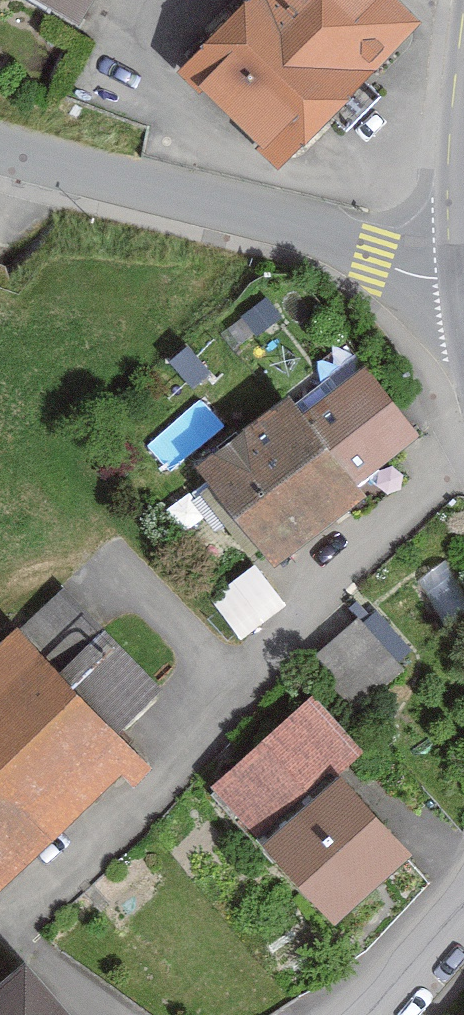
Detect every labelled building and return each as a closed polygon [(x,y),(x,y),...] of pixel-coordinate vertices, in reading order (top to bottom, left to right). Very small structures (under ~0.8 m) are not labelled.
[(84,29),(101,0),(33,0),(84,29)] [(169,64),(276,173),(433,20),(413,0),(235,0),(169,64)] [(363,360),(299,406),(349,476),(413,430),(363,360)] [(286,387),(197,455),(274,556),(363,489),(349,476),(299,406),(286,387)] [(240,629),(282,598),(254,561),(212,592),(240,629)] [(61,579),(13,623),(104,722),(154,680),(61,579)] [(361,608),(313,650),(353,697),(402,654),(361,608)] [(0,635),(0,882),(136,756),(104,722),(13,623),(0,635)] [(306,684),(207,770),(257,826),(335,756),(354,739),(306,684)] [(335,756),(257,826),(330,906),(408,836),(335,756)] [(0,982),(0,1014),(70,1014),(24,961),(0,982)]
